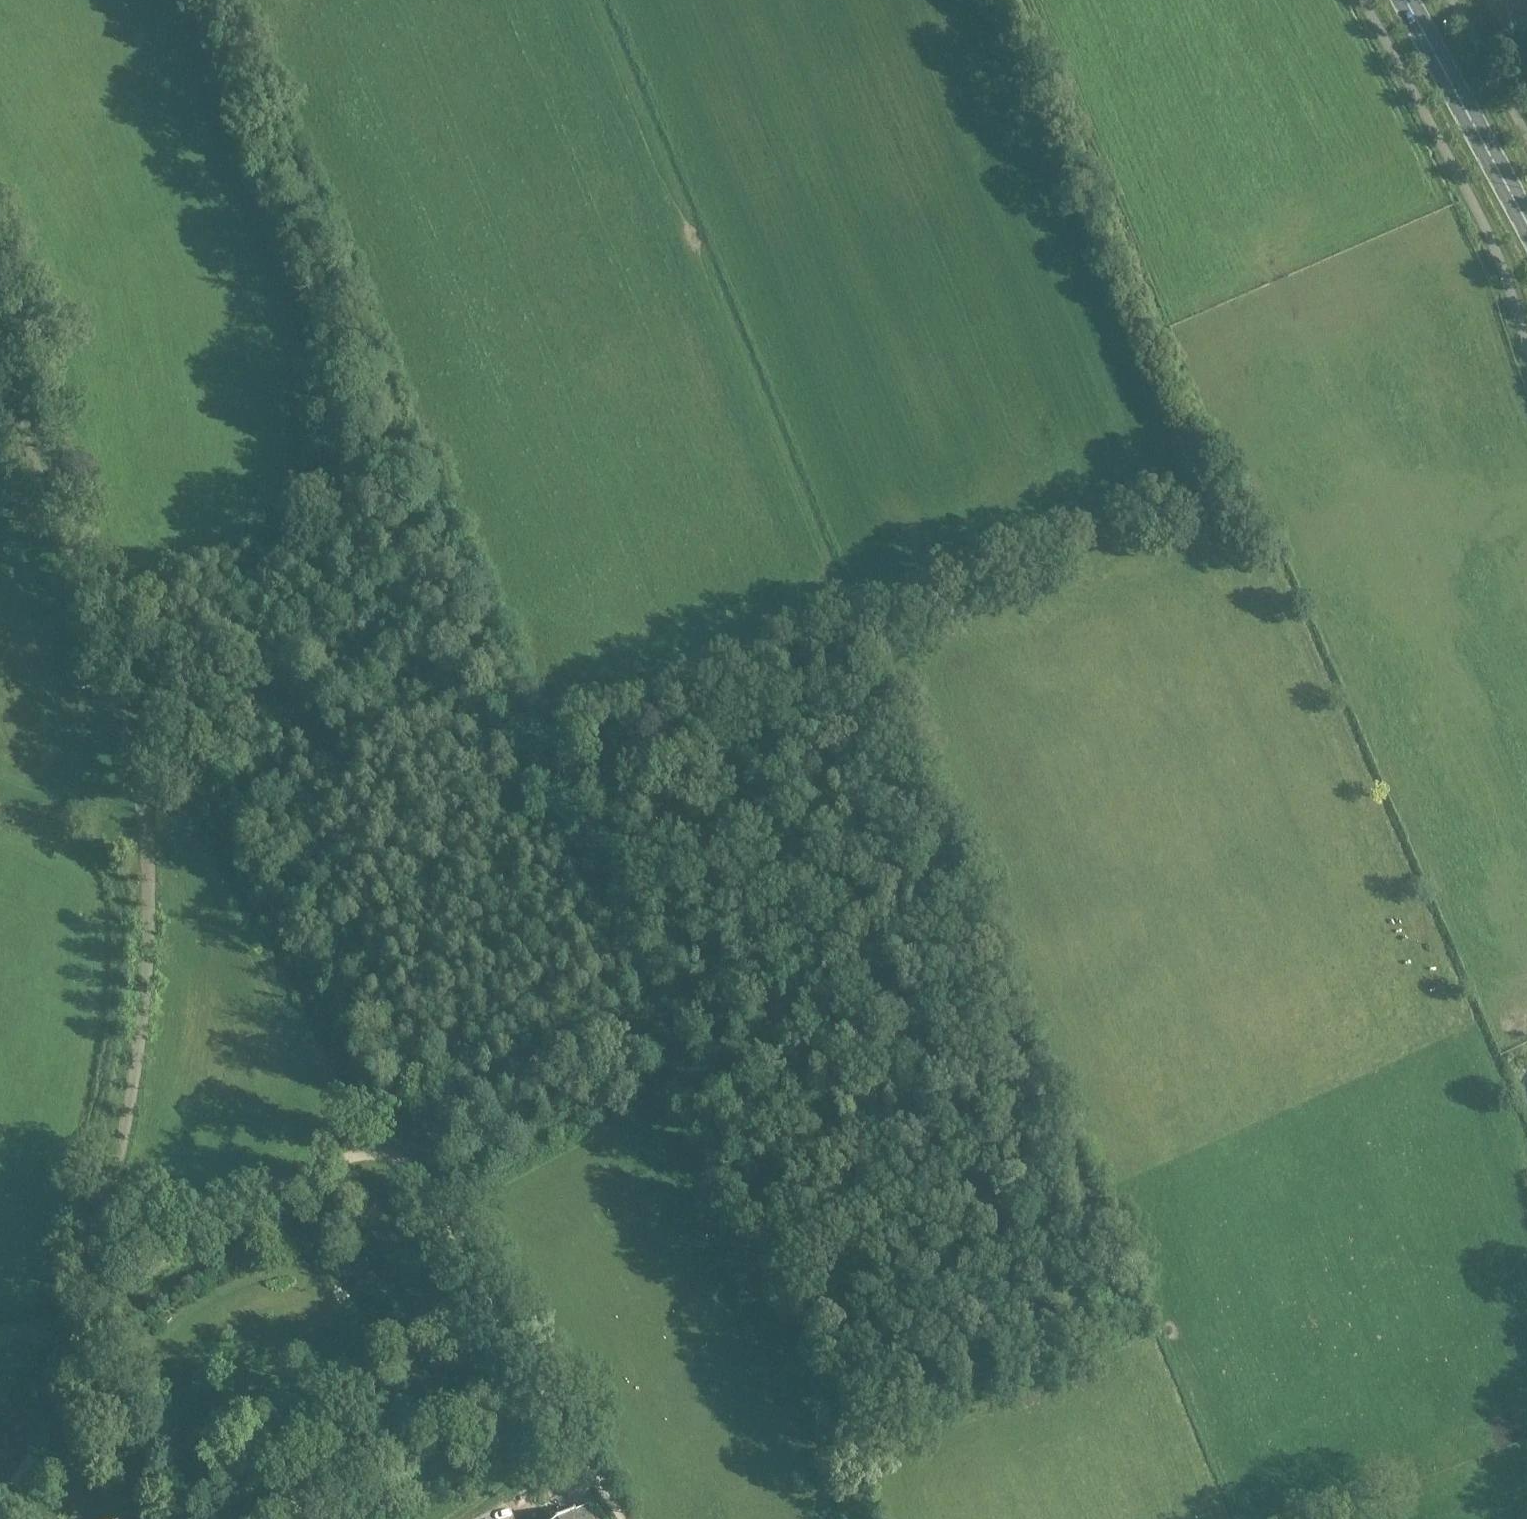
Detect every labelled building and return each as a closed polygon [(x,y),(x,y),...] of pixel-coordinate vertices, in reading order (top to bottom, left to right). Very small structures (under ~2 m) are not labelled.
[(588,1506),(578,1511),(577,1510),(560,1518),(596,1518),(588,1506)]
